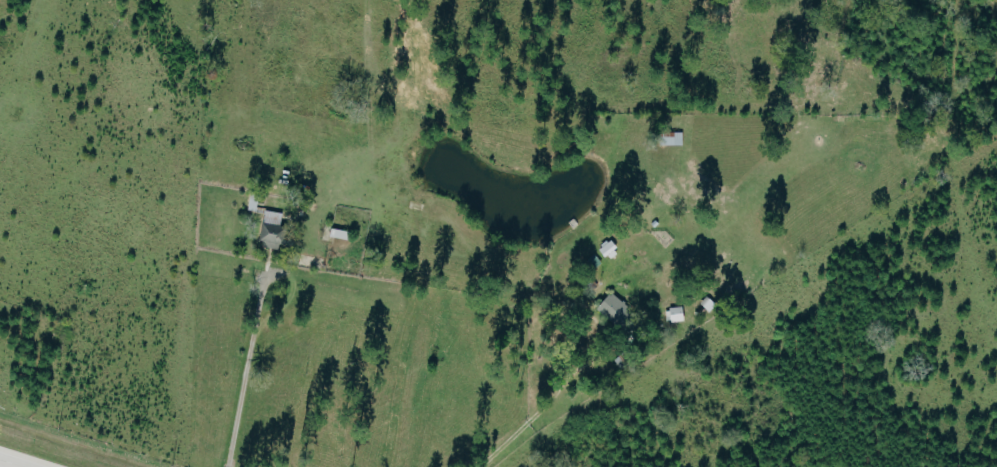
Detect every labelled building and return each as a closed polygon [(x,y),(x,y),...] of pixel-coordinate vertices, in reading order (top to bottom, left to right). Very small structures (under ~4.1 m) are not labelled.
[(682,132),(661,132),(662,145),(683,145),(682,132)] [(259,241),(263,214),(246,211),(249,191),(258,192),(256,208),(288,212),(284,245),(278,244),(277,251),(261,247),(262,241),(259,241)] [(353,226),(322,220),(318,241),(349,247),(353,226)] [(597,252),(600,249),(599,247),(605,242),(607,244),(610,242),(616,249),(613,251),(615,255),(609,260),(606,256),(603,259),(597,252)] [(593,256),(600,264),(589,274),(582,265),(593,256)] [(595,311),(607,296),(609,297),(611,295),(628,310),(627,313),(640,325),(648,333),(642,340),(638,336),(632,342),(595,311)] [(664,313),(668,313),(668,310),(681,308),(683,323),(670,324),(669,322),(665,322),(664,313)]
